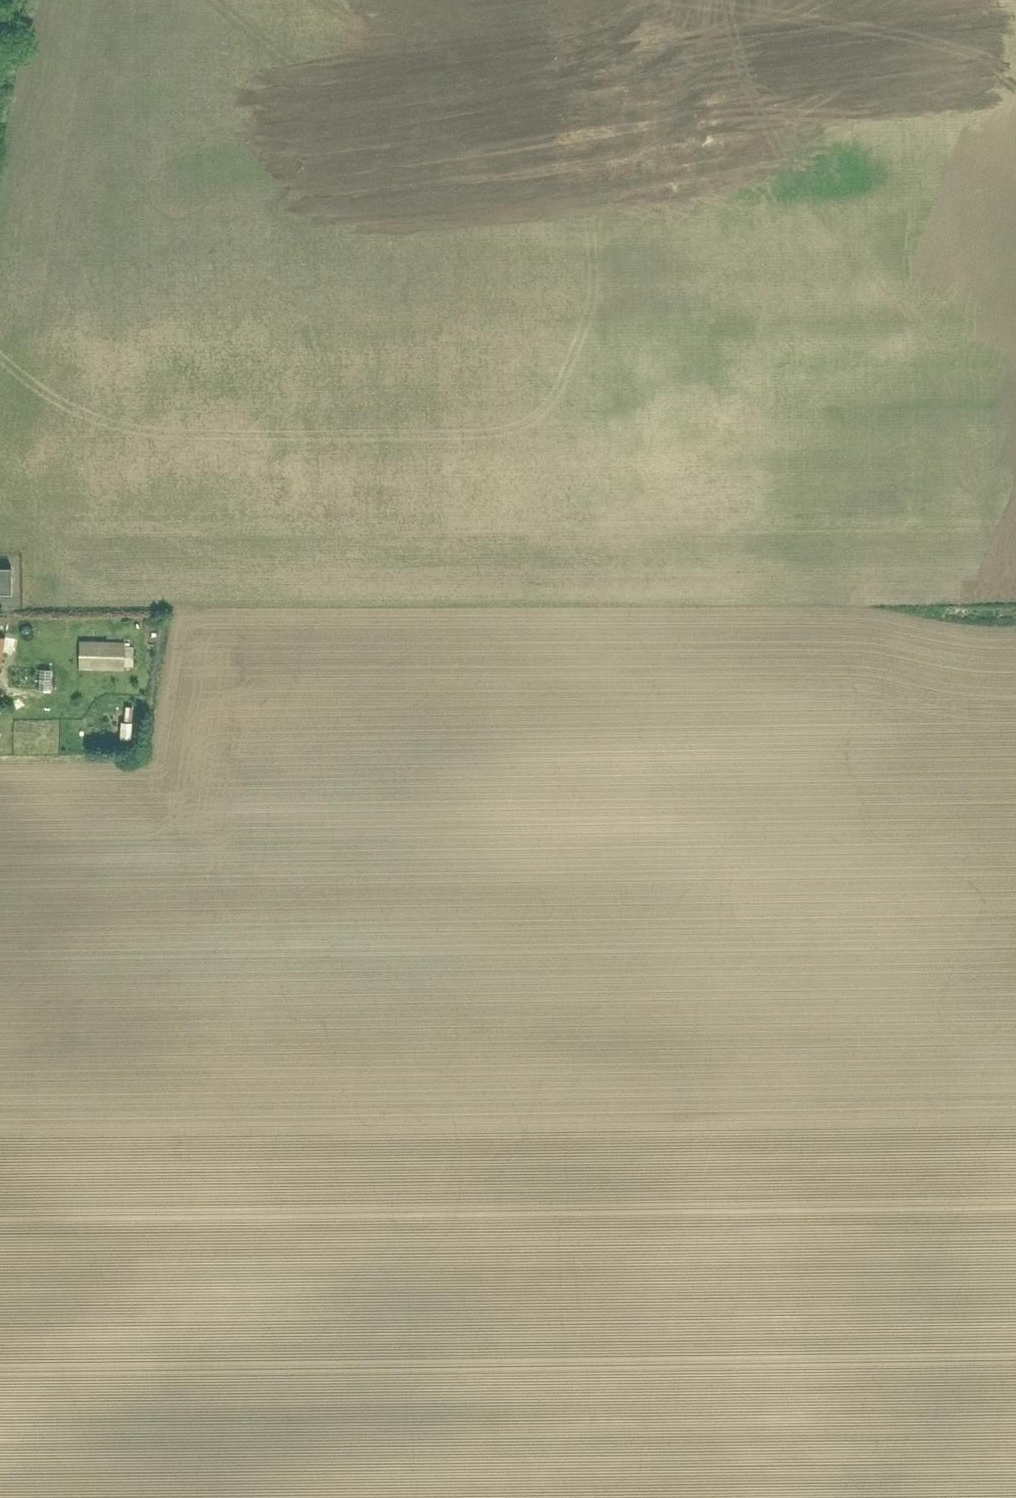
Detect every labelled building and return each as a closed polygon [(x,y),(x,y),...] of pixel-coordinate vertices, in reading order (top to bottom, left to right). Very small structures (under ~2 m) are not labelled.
[(17,592),(18,567),(0,566),(0,592),(17,592)] [(0,635),(0,672),(4,673),(10,637),(0,635)] [(129,642),(83,640),(82,667),(128,669),(129,642)]
